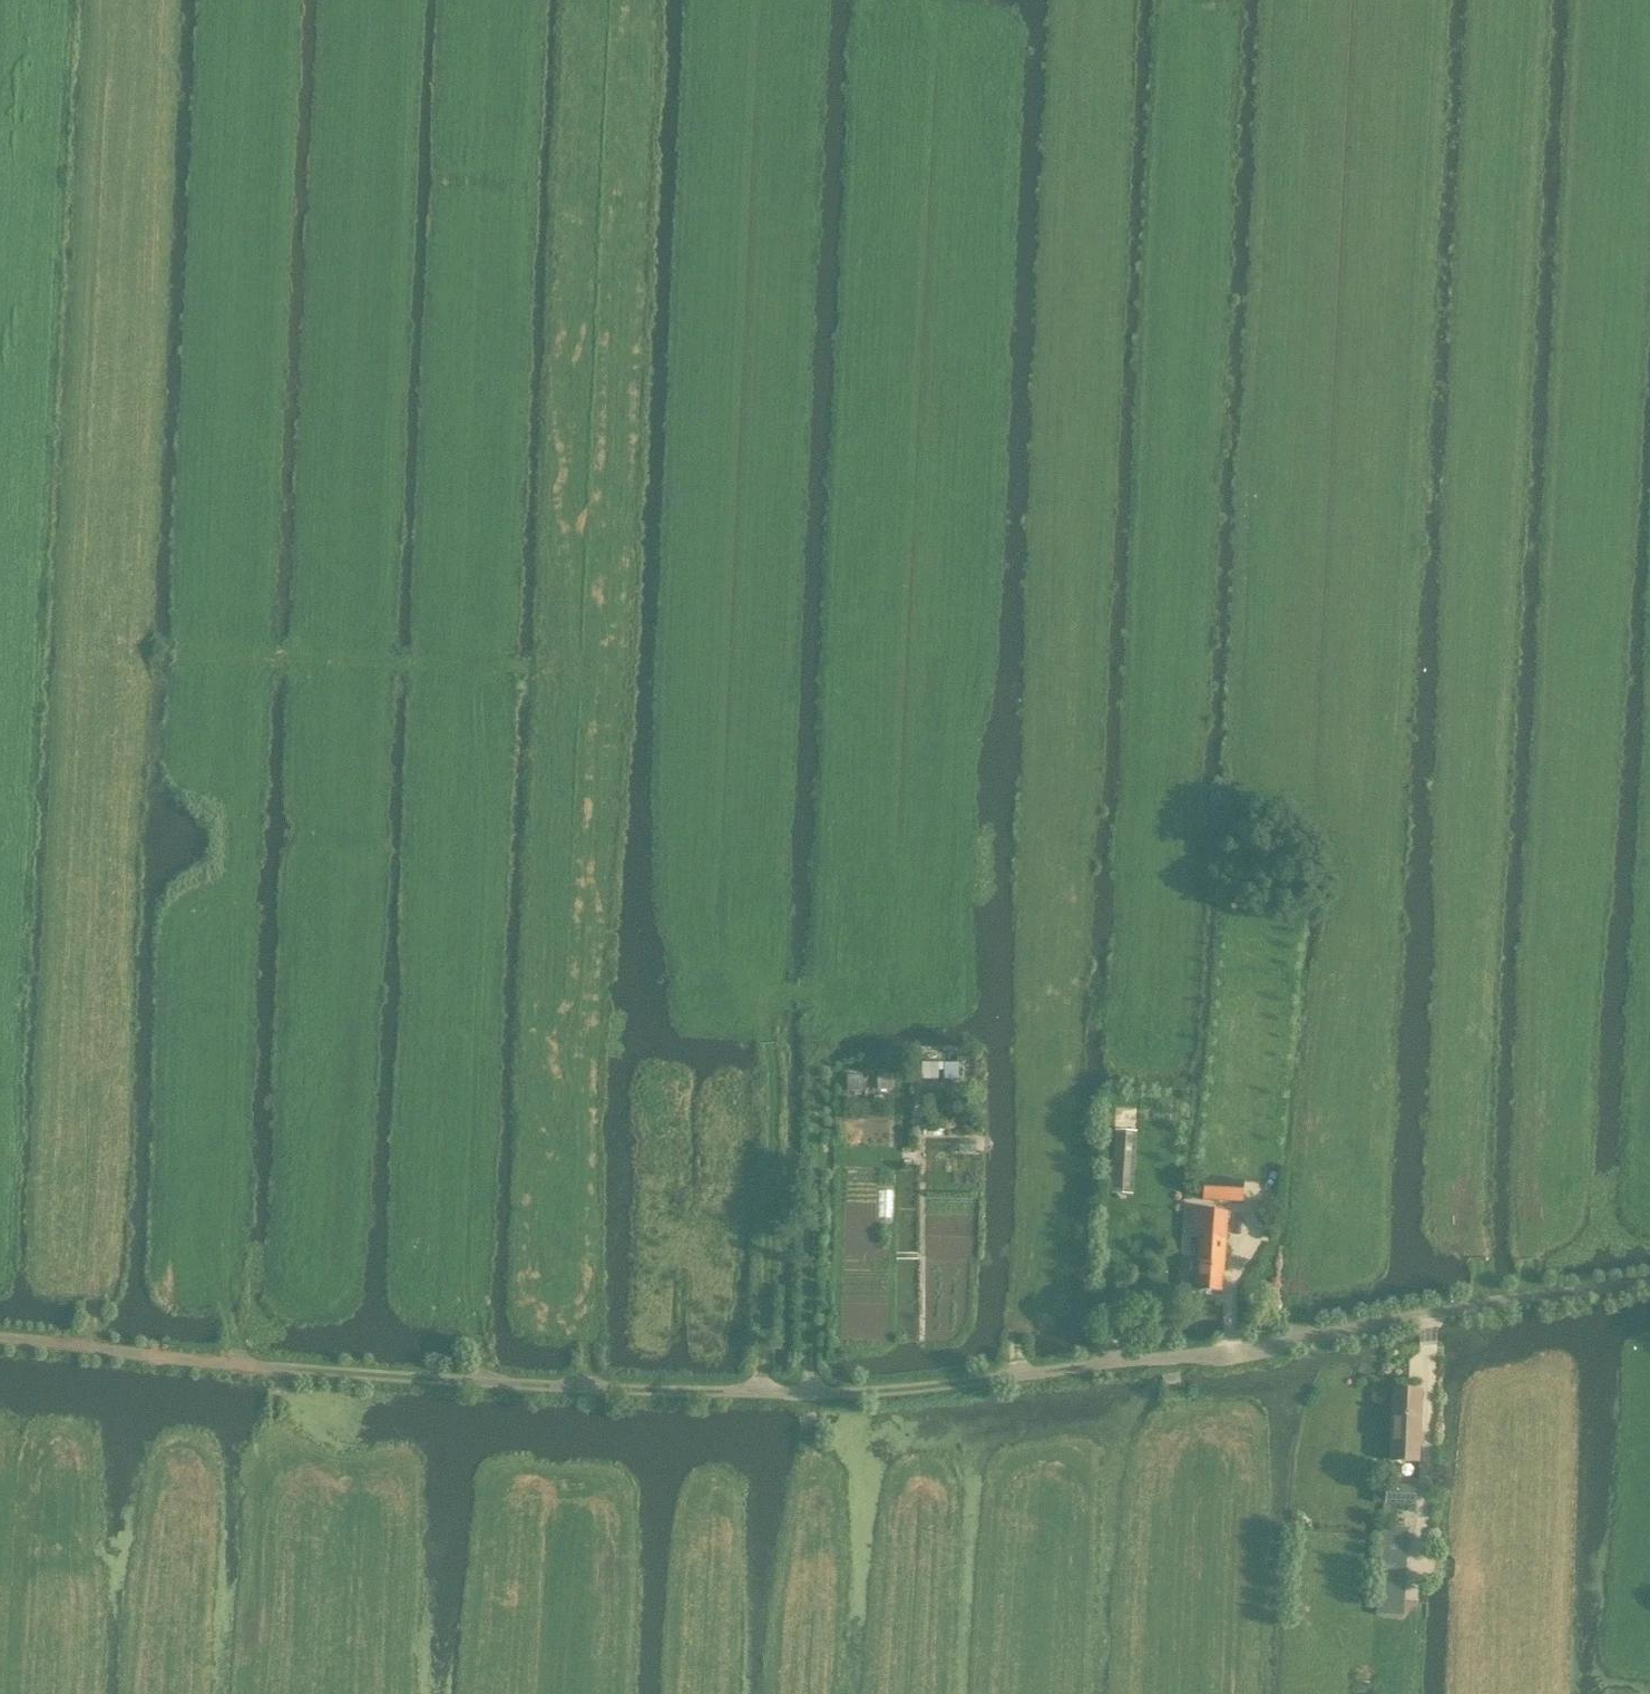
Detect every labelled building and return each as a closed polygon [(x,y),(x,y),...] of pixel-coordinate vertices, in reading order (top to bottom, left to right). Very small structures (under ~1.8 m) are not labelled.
[(1112,1193),(1134,1195),(1137,1130),(1115,1129),(1112,1193)] [(1242,1180),(1203,1178),(1202,1199),(1241,1202),(1242,1180)] [(1197,1290),(1223,1291),(1228,1211),(1193,1208),(1191,1236),(1200,1236),(1197,1290)] [(1418,1461),(1419,1426),(1420,1391),(1391,1390),(1389,1461),(1418,1461)] [(1416,1485),(1386,1485),(1386,1503),(1415,1503),(1416,1485)] [(1381,1557),(1377,1615),(1403,1616),(1404,1616),(1404,1602),(1407,1559),(1408,1534),(1382,1533),(1381,1557)]
